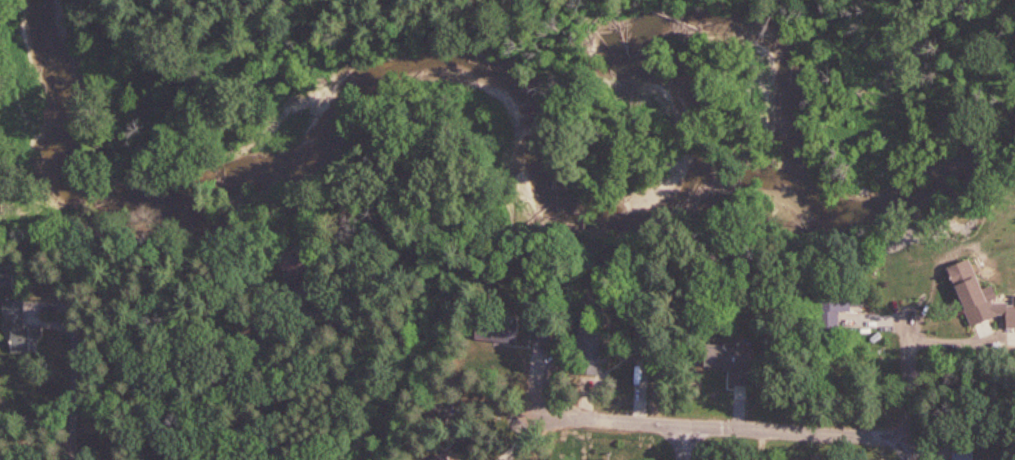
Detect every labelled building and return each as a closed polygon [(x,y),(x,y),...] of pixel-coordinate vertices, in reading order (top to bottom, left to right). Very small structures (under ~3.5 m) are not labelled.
[(953,279),(979,270),(996,312),(976,324),(953,279)] [(823,288),(859,290),(859,329),(825,324),(823,288)] [(4,329),(14,329),(13,348),(28,349),(30,301),(5,300),(4,329)] [(474,336),(517,341),(517,322),(480,314),(474,336)] [(576,378),(605,381),(609,327),(582,322),(576,378)] [(704,335),(755,341),(754,381),(733,378),(731,367),(698,361),(704,335)] [(952,459),(972,459),(972,441),(954,439),(952,459)] [(447,446),(428,459),(459,459),(447,446)]
